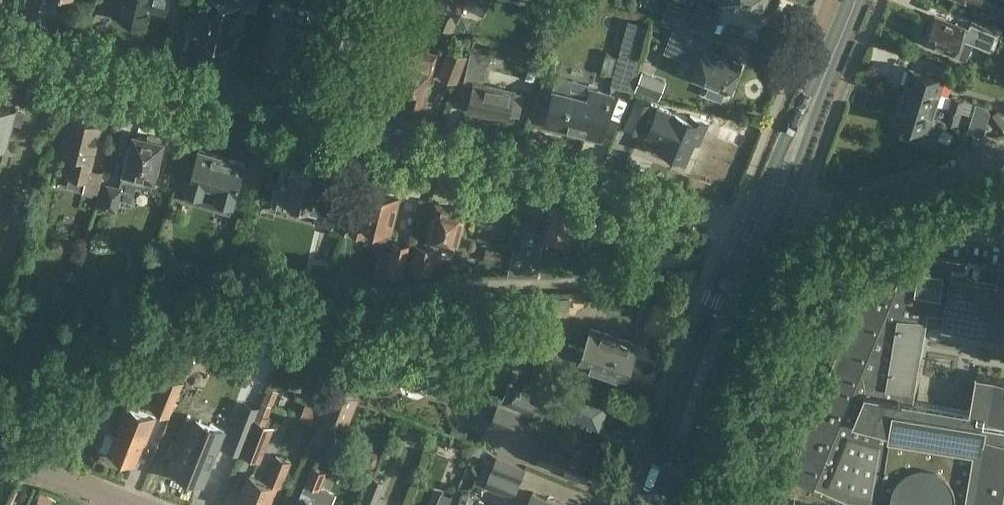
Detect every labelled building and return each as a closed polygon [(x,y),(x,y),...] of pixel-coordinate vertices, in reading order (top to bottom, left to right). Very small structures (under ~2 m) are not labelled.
[(120,17),(146,23),(149,10),(167,14),(170,0),(124,0),(120,17)] [(191,32),(203,34),(202,37),(230,44),(236,18),(237,19),(240,6),(255,10),(256,10),(259,0),(227,0),(226,3),(215,0),(211,0),(207,18),(195,15),(191,32)] [(416,2),(440,12),(437,21),(453,27),(456,19),(462,3),(483,12),(488,0),(416,0),(416,2)] [(702,7),(685,0),(671,0),(666,11),(695,23),(702,7)] [(759,13),(761,10),(765,8),(767,1),(767,0),(729,0),(759,13)] [(482,26),(485,16),(468,10),(465,21),(482,26)] [(295,13),(292,24),(276,19),(267,52),(275,54),(277,57),(287,60),(291,58),(298,60),(299,56),(301,57),(306,39),(303,38),(308,17),(295,13)] [(971,28),(965,26),(957,22),(956,24),(939,17),(935,25),(933,24),(926,40),(941,46),(940,48),(953,54),(960,38),(966,40),(965,41),(990,51),(996,37),(971,27),(971,28)] [(676,23),(669,40),(692,49),(688,60),(698,64),(693,76),(711,83),(707,93),(721,99),(725,89),(727,90),(729,85),(732,86),(742,63),(707,49),(713,33),(676,23)] [(400,87),(399,89),(408,91),(407,95),(410,96),(413,100),(417,100),(422,99),(425,99),(436,54),(409,48),(408,49),(400,87)] [(469,55),(450,48),(439,75),(458,82),(469,55)] [(491,54),(475,51),(472,50),(464,82),(475,84),(469,109),(493,114),(493,112),(509,115),(509,113),(520,115),(525,92),(514,90),(484,84),(491,54)] [(642,57),(622,52),(620,51),(614,75),(636,81),(642,57)] [(911,69),(903,93),(936,103),(943,79),(942,78),(943,73),(928,69),(927,74),(911,69)] [(555,89),(546,123),(601,137),(612,94),(591,89),(593,83),(559,75),(555,89)] [(936,103),(903,93),(895,119),(905,122),(901,135),(921,141),(925,128),(928,129),(932,116),(945,120),(949,107),(936,103)] [(953,94),(949,107),(962,111),(966,100),(967,98),(953,94)] [(638,98),(628,122),(642,128),(644,123),(651,126),(649,132),(665,139),(661,148),(674,153),(673,155),(683,160),(684,157),(686,158),(694,140),(696,133),(702,135),(707,122),(691,115),(689,119),(675,113),(638,98)] [(1,167),(6,146),(17,106),(0,101),(0,167),(1,167)] [(977,102),(973,114),(968,131),(984,136),(991,111),(987,105),(977,102)] [(962,111),(949,107),(945,120),(958,124),(962,111)] [(71,118),(63,153),(73,156),(67,178),(86,182),(83,194),(92,196),(93,193),(97,194),(102,172),(91,169),(93,161),(102,126),(71,118)] [(162,140),(134,134),(132,144),(130,144),(122,181),(152,188),(162,140)] [(174,184),(174,187),(187,191),(233,205),(245,163),(200,150),(199,153),(195,152),(185,149),(174,184)] [(276,198),(276,199),(300,206),(299,210),(316,215),(314,222),(334,228),(339,208),(341,200),(322,196),(323,192),(318,191),(321,178),(319,178),(319,176),(292,169),(291,171),(289,171),(285,185),(280,183),(276,198)] [(118,212),(124,187),(106,183),(100,208),(118,212)] [(353,219),(349,232),(366,237),(387,242),(390,234),(387,233),(388,231),(390,231),(391,227),(393,228),(400,200),(398,200),(399,196),(369,188),(368,191),(366,191),(358,221),(353,219)] [(552,203),(544,232),(526,228),(521,248),(515,247),(508,275),(518,276),(541,275),(549,244),(550,244),(553,236),(569,240),(570,237),(583,240),(587,223),(574,220),(577,209),(552,203)] [(437,205),(427,246),(416,244),(410,269),(432,274),(441,242),(457,246),(465,212),(437,205)] [(313,223),(310,234),(334,239),(336,228),(313,223)] [(411,244),(394,240),(386,272),(404,276),(411,244)] [(506,252),(487,247),(483,261),(502,266),(506,252)] [(788,474),(814,484),(809,495),(833,504),(878,504),(879,503),(879,502),(892,504),(1003,504),(1003,378),(977,374),(971,411),(913,401),(928,311),(945,314),(943,326),(1003,335),(1003,267),(911,252),(896,286),(870,276),(788,474)] [(232,264),(226,290),(237,293),(243,267),(232,264)] [(108,303),(103,321),(110,323),(106,339),(122,344),(133,304),(139,285),(122,280),(116,300),(115,305),(108,303)] [(149,292),(153,282),(145,280),(142,289),(149,292)] [(558,309),(570,308),(569,298),(557,299),(558,309)] [(478,330),(491,336),(495,328),(482,322),(478,330)] [(568,343),(563,357),(579,363),(624,379),(637,344),(592,327),(585,348),(568,343)] [(528,328),(522,345),(553,356),(559,339),(528,328)] [(559,339),(553,356),(562,360),(563,357),(568,343),(559,339)] [(185,380),(194,355),(186,352),(172,361),(169,368),(179,372),(177,377),(185,380)] [(428,379),(411,372),(407,379),(410,387),(418,390),(425,387),(428,379)] [(152,407),(171,415),(185,381),(165,373),(152,407)] [(612,393),(565,373),(551,407),(598,426),(612,393)] [(42,381),(39,395),(48,396),(51,383),(42,381)] [(510,384),(502,403),(537,418),(545,398),(510,384)] [(333,386),(320,418),(347,429),(360,397),(333,386)] [(502,403),(499,402),(490,424),(527,440),(533,427),(537,418),(502,403)] [(116,435),(106,431),(99,447),(110,451),(135,461),(143,441),(146,442),(156,417),(140,411),(128,406),(122,422),(116,435)] [(174,438),(168,452),(175,455),(169,470),(204,484),(225,430),(188,415),(178,440),(174,438)] [(253,422),(239,417),(227,447),(242,453),(246,442),(254,423),(253,422)] [(246,442),(242,453),(242,454),(262,462),(275,426),(255,419),(254,423),(246,442)] [(453,427),(451,433),(465,439),(468,432),(453,427)] [(551,429),(544,446),(539,458),(585,477),(597,448),(551,429)] [(368,466),(372,468),(378,465),(380,458),(378,453),(374,451),(369,454),(366,461),(368,466)] [(266,481),(251,474),(239,502),(241,503),(242,504),(268,504),(276,485),(282,488),(293,461),(276,455),(266,481)] [(514,498),(527,468),(497,456),(485,486),(514,498)] [(301,504),(330,504),(332,499),(319,493),(328,471),(313,465),(305,487),(298,503),(301,504)] [(378,469),(374,477),(381,480),(385,472),(378,469)] [(374,477),(373,476),(362,503),(366,504),(376,504),(385,481),(381,480),(374,477)] [(533,491),(527,504),(566,504),(533,491)] [(459,501),(462,504),(472,504),(475,499),(470,493),(462,494),(459,501)] [(452,499),(444,496),(441,501),(440,500),(438,504),(449,504),(452,499)]
